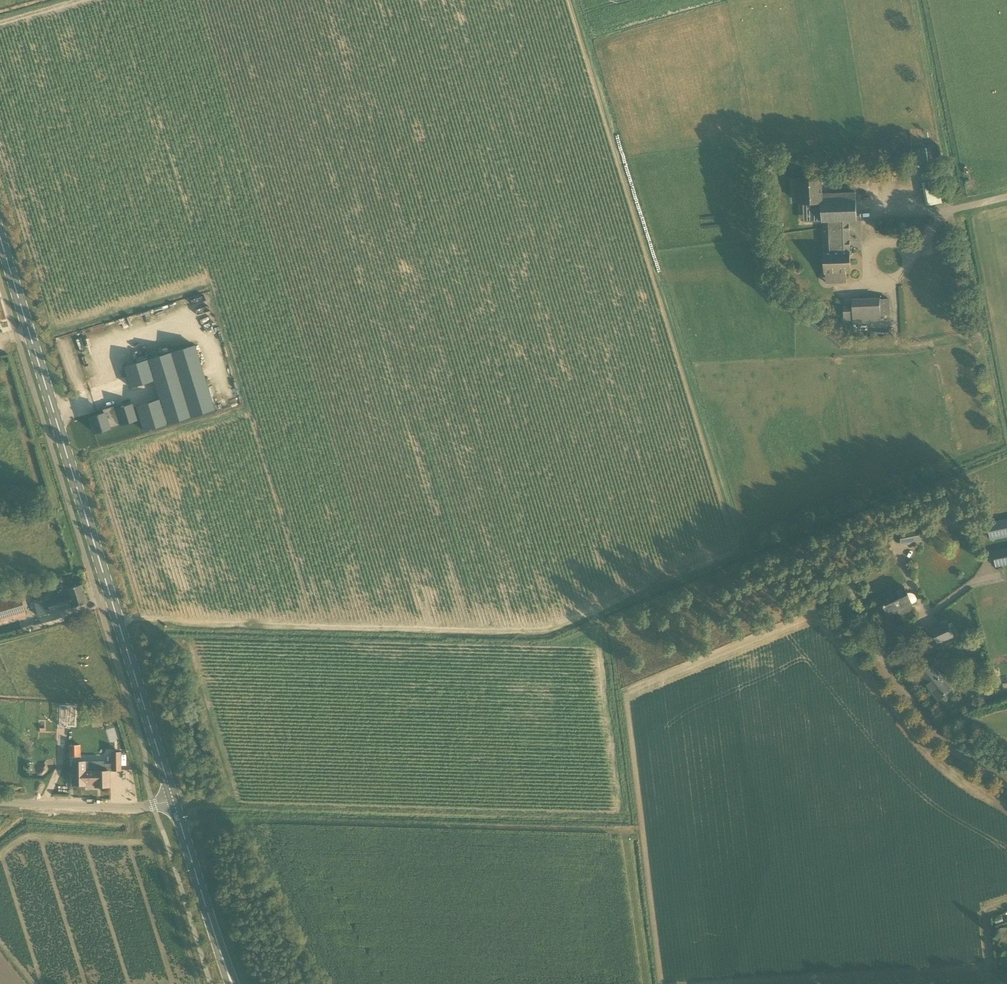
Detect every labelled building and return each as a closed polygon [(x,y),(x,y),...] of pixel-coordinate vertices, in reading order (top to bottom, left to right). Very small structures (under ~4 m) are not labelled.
[(764,165),(769,169),(775,162),(770,158),(764,165)] [(822,193),(822,180),(799,181),(800,203),(811,203),(812,221),(823,221),(849,221),(857,220),(856,192),(822,193)] [(846,272),(851,272),(849,221),(823,221),(825,272),(826,272),(832,272),(833,283),(847,282),(846,272)] [(879,299),(879,297),(852,299),(852,306),(853,320),(854,324),(881,322),(880,315),(890,315),(890,310),(889,298),(879,299)] [(194,346),(148,360),(124,367),(130,387),(154,381),(160,399),(137,406),(144,430),(213,410),(206,386),(194,346)] [(99,397),(129,386),(128,382),(97,392),(99,397)] [(95,433),(110,428),(109,427),(122,424),(122,425),(137,420),(132,404),(117,408),(118,410),(106,413),(105,413),(90,417),(95,433)] [(1006,537),(1006,518),(987,522),(991,541),(1006,537)] [(1006,565),(1006,547),(992,550),(996,568),(1006,565)] [(72,607),(87,602),(88,602),(82,584),(66,589),(67,592),(34,603),(38,617),(71,606),(72,607)] [(911,610),(912,606),(911,602),(903,586),(880,597),(888,614),(897,609),(899,613),(903,614),(911,610)] [(26,614),(20,594),(0,600),(0,622),(26,614)] [(932,630),(938,643),(944,640),(954,636),(953,635),(950,629),(948,623),(932,630)] [(956,626),(950,629),(953,635),(959,633),(956,626)] [(941,675),(933,666),(920,676),(939,699),(953,688),(956,685),(945,672),(941,675)] [(60,705),(59,725),(75,726),(76,706),(60,705)] [(81,756),(81,744),(62,744),(62,756),(81,756)] [(85,769),(85,759),(73,759),(73,783),(85,783),(96,783),(96,787),(110,787),(109,768),(95,769),(85,769)]
